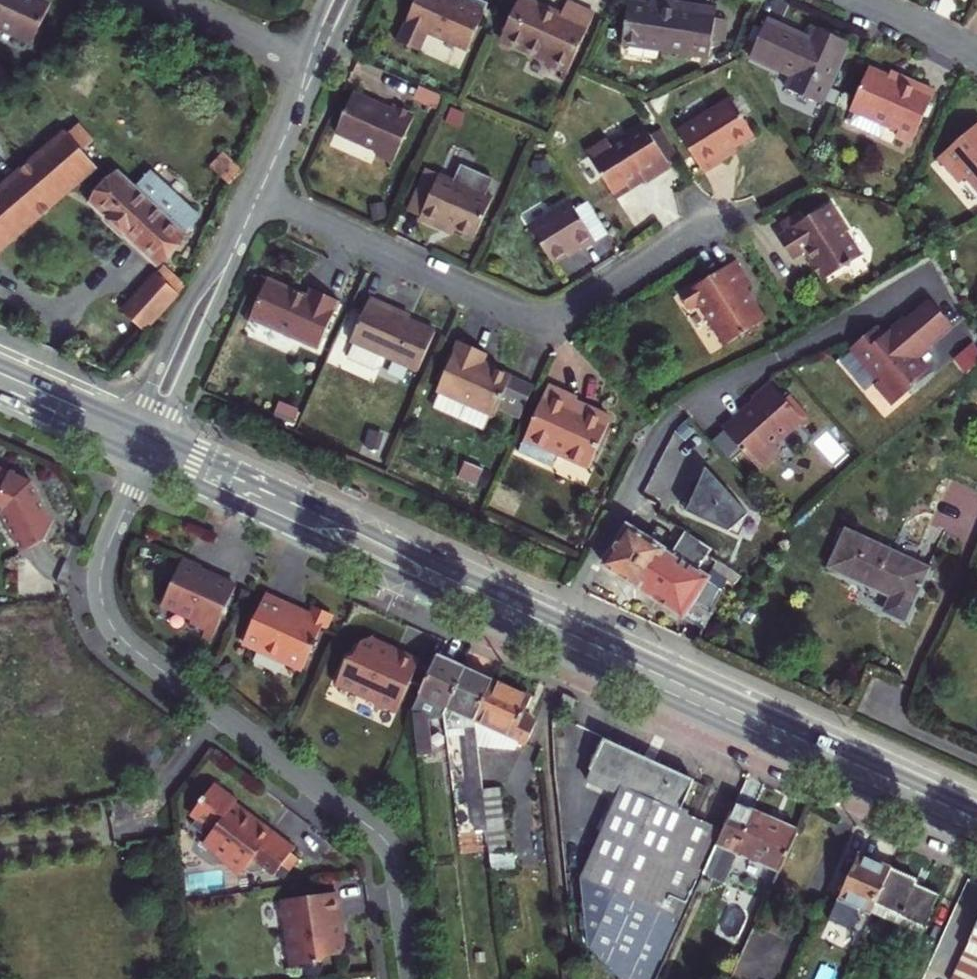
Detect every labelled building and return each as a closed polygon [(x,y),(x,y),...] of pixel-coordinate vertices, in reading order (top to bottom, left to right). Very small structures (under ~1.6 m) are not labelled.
[(36,44),(55,3),(48,0),(0,0),(0,28),(36,44)] [(467,51),(488,4),(479,0),(455,0),(455,1),(453,0),(416,0),(397,43),(419,52),(427,34),(467,51)] [(550,59),(548,66),(568,74),(594,14),(567,1),(561,16),(525,0),(519,0),(502,38),(550,59)] [(651,4),(677,9),(678,2),(664,0),(652,0),(651,4)] [(677,9),(651,4),(630,1),(623,44),(709,58),(712,41),(720,42),(724,19),(715,18),(717,9),(678,2),(677,9)] [(814,26),(809,37),(768,17),(750,56),(791,76),(786,88),(821,105),(850,43),(814,26)] [(729,21),(724,19),(720,42),(725,43),(729,21)] [(14,84),(17,81),(0,61),(0,68),(14,84)] [(884,125),(895,130),(893,136),(908,144),(932,93),(900,78),(898,82),(867,67),(847,108),(853,111),(847,123),(878,138),(884,125)] [(14,84),(0,68),(0,97),(14,84)] [(337,132),(377,150),(376,155),(393,162),(414,115),(393,105),(390,112),(380,107),(377,101),(354,92),(337,132)] [(733,97),(679,131),(706,171),(729,156),(727,153),(757,135),(733,97)] [(466,112),(453,106),(447,119),(460,125),(466,112)] [(105,155),(79,124),(0,191),(0,246),(105,155)] [(976,191),(976,124),(937,158),(959,184),(965,178),(976,191)] [(645,125),(612,145),(609,140),(588,152),(614,194),(642,176),(646,183),(671,167),(668,161),(652,136),(645,125)] [(663,129),(652,136),(668,161),(679,154),(663,129)] [(440,221),(475,238),(493,197),(484,193),(492,176),(461,162),(453,179),(440,173),(421,215),(420,218),(438,226),(440,221)] [(124,167),(93,200),(159,262),(196,224),(180,209),(184,205),(151,172),(141,183),(124,167)] [(440,173),(428,167),(408,209),(421,215),(440,173)] [(154,169),(151,172),(184,205),(180,209),(196,224),(203,216),(154,169)] [(574,200),(533,225),(557,261),(582,245),(584,248),(599,239),(597,237),(579,207),(574,200)] [(588,201),(579,207),(597,237),(607,230),(588,201)] [(786,232),(779,237),(793,261),(806,252),(815,266),(813,267),(818,276),(821,275),(824,280),(861,255),(832,203),(799,224),(786,232)] [(795,218),(783,226),(786,232),(799,224),(795,218)] [(766,320),(747,289),(752,285),(737,261),(703,282),(701,280),(680,293),(691,311),(701,305),(726,346),(766,320)] [(187,286),(163,265),(122,311),(146,332),(187,286)] [(308,295),(270,277),(252,317),(319,347),(340,301),(312,288),(308,295)] [(372,296),(370,300),(410,318),(412,313),(372,296)] [(926,296),(901,316),(925,344),(949,323),(926,296)] [(391,357),(420,370),(437,330),(410,318),(370,300),(366,311),(353,338),(353,339),(354,340),(347,356),(379,371),(386,366),(391,357)] [(353,338),(366,311),(360,308),(347,335),(353,338)] [(864,331),(848,345),(876,378),(872,381),(889,402),(926,371),(914,355),(926,345),(925,344),(901,316),(900,315),(881,331),(871,340),(864,331)] [(873,323),(864,331),(871,340),(881,331),(873,323)] [(460,340),(437,390),(441,391),(436,404),(485,426),(491,414),(494,415),(498,408),(522,418),(536,386),(483,362),(487,353),(460,340)] [(742,410),(741,408),(720,426),(756,466),(772,452),(772,442),(800,417),(800,408),(786,392),(782,396),(766,379),(749,395),(752,398),(751,405),(748,405),(742,410)] [(559,453),(591,467),(611,423),(575,407),(577,401),(579,398),(550,385),(522,450),(554,465),(559,453)] [(738,404),(741,408),(742,410),(748,405),(751,405),(752,398),(749,395),(738,404)] [(613,418),(577,401),(575,407),(611,423),(613,418)] [(482,468),(463,460),(457,474),(476,483),(482,468)] [(1,514),(22,553),(45,540),(54,521),(32,481),(0,467),(0,514),(1,514)] [(748,514),(706,468),(686,512),(739,535),(748,514)] [(604,565),(705,630),(728,581),(714,571),(719,563),(709,556),(713,550),(686,532),(672,555),(628,527),(604,565)] [(848,532),(831,569),(880,591),(882,589),(894,594),(886,613),(906,621),(929,568),(848,532)] [(205,631),(214,635),(236,587),(212,577),(210,581),(198,576),(202,567),(183,558),(162,605),(192,619),(190,625),(205,631)] [(266,594),(243,644),(287,663),(288,660),(304,668),(322,628),(326,630),(332,618),(313,609),(311,613),(308,618),(292,610),(294,607),(266,594)] [(311,613),(295,606),(294,607),(292,610),(308,618),(311,613)] [(214,635),(205,631),(202,638),(211,643),(214,635)] [(379,649),(375,638),(374,636),(361,641),(354,655),(348,658),(335,685),(373,702),(375,708),(382,711),(388,709),(397,713),(420,663),(395,652),(393,656),(379,649)] [(421,659),(375,638),(379,649),(393,656),(395,652),(420,663),(421,659)] [(421,691),(449,703),(466,667),(437,654),(421,691)] [(304,668),(288,660),(287,663),(285,666),(302,673),(304,668)] [(466,667),(449,703),(448,706),(444,714),(446,728),(464,726),(476,828),(488,827),(484,788),(479,754),(475,720),(476,718),(493,680),(466,667)] [(493,680),(476,718),(475,720),(479,754),(516,748),(520,739),(527,742),(536,723),(525,717),(533,698),(493,680)] [(421,691),(412,711),(417,750),(433,748),(429,720),(434,708),(437,701),(448,706),(449,703),(421,691)] [(554,721),(567,726),(579,700),(564,693),(554,721)] [(448,706),(437,701),(434,708),(444,714),(448,706)] [(587,782),(619,795),(609,818),(602,832),(659,857),(681,807),(694,780),(604,740),(590,770),(592,771),(587,782)] [(433,755),(433,748),(417,750),(418,757),(433,755)] [(491,853),(509,851),(500,786),(484,788),(488,827),(491,853)] [(241,813),(240,814),(232,809),(235,804),(212,787),(193,813),(199,818),(215,829),(208,839),(206,841),(226,856),(226,864),(237,873),(245,870),(250,874),(262,873),(266,867),(276,874),(282,866),(290,872),(299,859),(292,853),(295,848),(273,831),(269,837),(251,823),(251,822),(252,821),(252,820),(252,819),(252,818),(252,816),(251,815),(251,814),(250,813),(248,812),(247,812),(246,811),(245,811),(244,812),(242,812),(241,813)] [(781,871),(800,828),(739,801),(726,831),(716,851),(734,859),(737,852),(781,871)] [(246,811),(247,812),(236,803),(235,804),(232,809),(240,814),(241,813),(242,812),(244,812),(245,811),(246,811)] [(682,922),(684,923),(710,866),(712,860),(716,851),(726,831),(689,814),(690,811),(681,807),(659,857),(602,832),(582,878),(682,922)] [(273,831),(251,815),(252,816),(252,818),(252,819),(252,820),(252,821),(251,822),(251,823),(269,837),(273,831)] [(215,829),(199,818),(192,827),(208,839),(215,829)] [(775,884),(781,871),(737,852),(734,859),(716,851),(712,860),(730,867),(732,865),(775,884)] [(862,851),(833,917),(863,932),(876,903),(892,865),(862,851)] [(917,883),(919,878),(892,865),(876,903),(889,910),(883,923),(922,940),(936,909),(933,908),(940,894),(917,883)] [(682,922),(582,878),(592,948),(620,978),(623,978),(659,978),(684,923),(682,922)] [(285,921),(291,967),(321,963),(325,957),(340,955),(349,944),(343,940),(338,936),(335,920),(340,920),(336,893),(282,901),(282,906),(279,910),(280,918),(285,921)] [(778,934),(788,911),(777,906),(766,929),(778,934)] [(953,978),(976,978),(976,927),(953,978)] [(928,968),(911,961),(903,978),(924,978),(928,968)]
